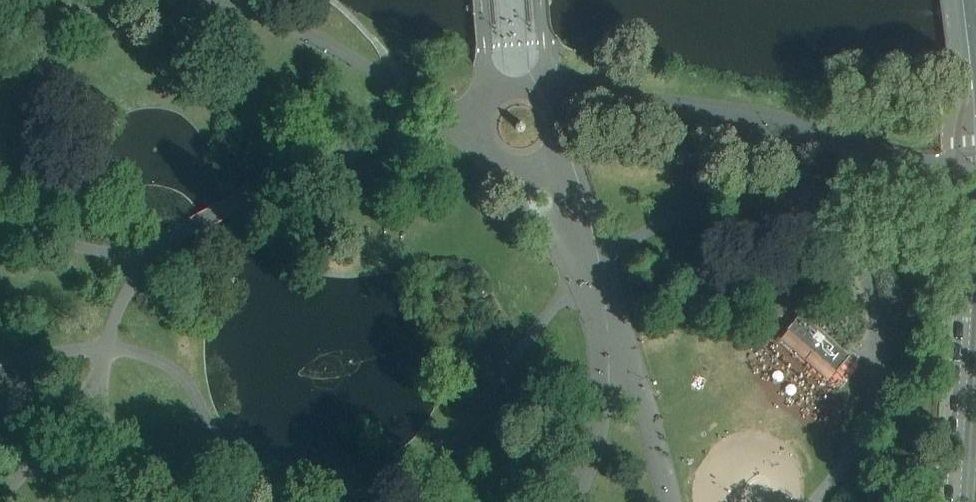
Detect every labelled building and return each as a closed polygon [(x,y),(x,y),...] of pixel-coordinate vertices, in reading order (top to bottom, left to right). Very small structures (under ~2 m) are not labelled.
[(679,150),(677,159),(691,163),(692,159),(693,154),(679,150)] [(837,371),(851,355),(808,319),(802,314),(789,329),(837,371)]
